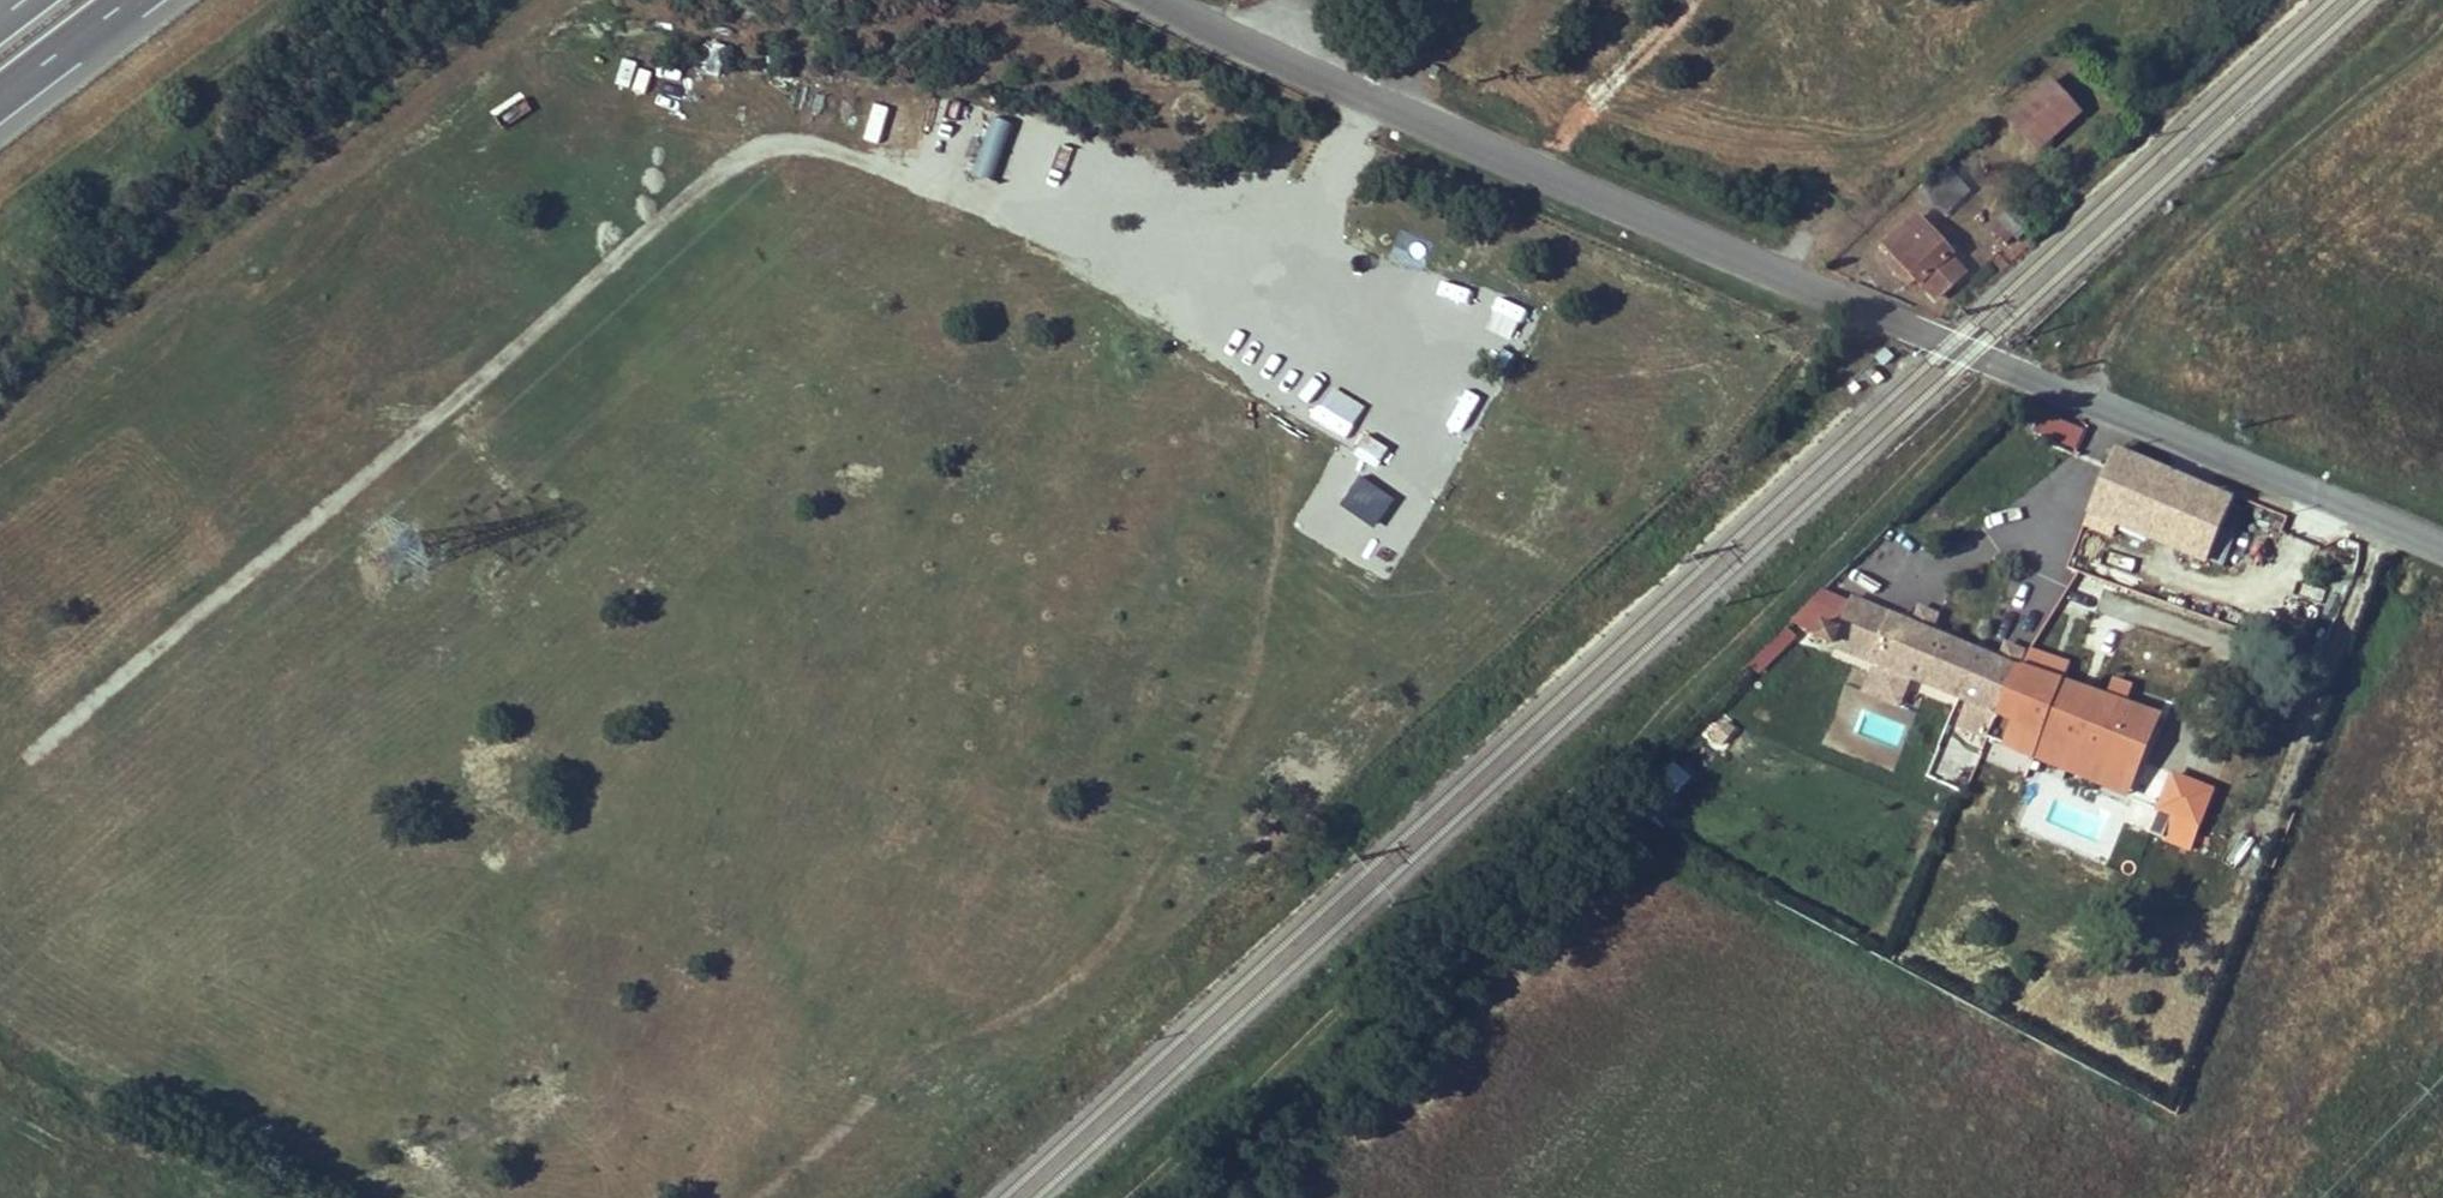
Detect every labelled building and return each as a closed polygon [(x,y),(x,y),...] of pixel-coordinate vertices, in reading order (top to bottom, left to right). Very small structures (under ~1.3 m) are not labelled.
[(2046,63),(1994,104),(2027,145),(2079,104),(2046,63)] [(1960,168),(1943,149),(1915,173),(1933,192),(1960,168)] [(1915,213),(1881,241),(1912,279),(1917,275),(1933,294),(1957,275),(1941,256),(1947,251),(1915,213)] [(2032,434),(2078,448),(2084,426),(2038,412),(2032,434)] [(2233,498),(2113,450),(2088,511),(2228,568),(2241,537),(2221,529),(2233,498)] [(2156,714),(2037,668),(2040,660),(2031,657),(2029,664),(1857,597),(1855,602),(1839,597),(1821,642),(1956,695),(1952,704),(1982,715),(1984,708),(2001,714),(1992,737),(2035,754),(2041,739),(2133,774),(2156,714)] [(1719,715),(1707,735),(1724,744),(1735,724),(1719,715)] [(2171,767),(2153,808),(2198,827),(2215,786),(2171,767)]
